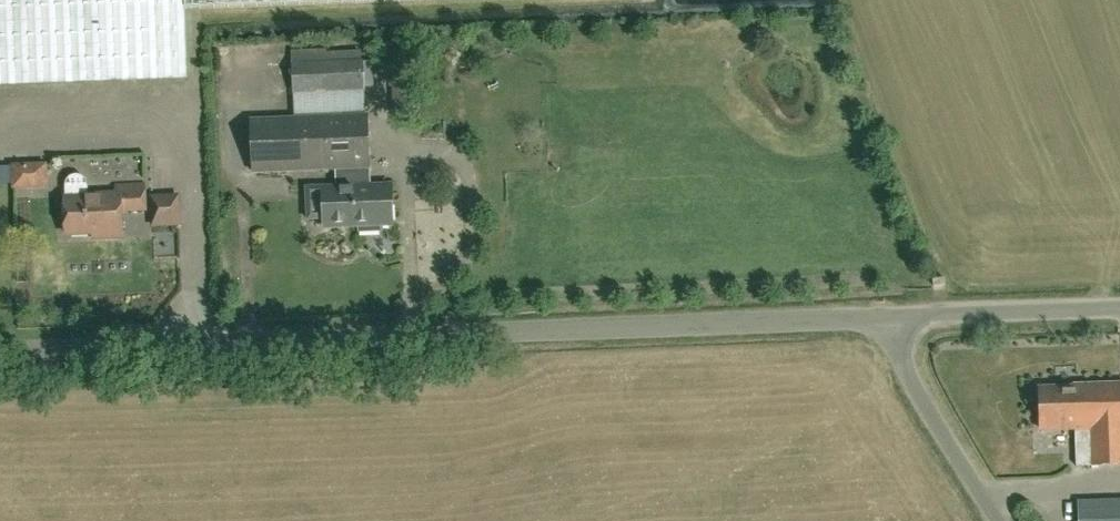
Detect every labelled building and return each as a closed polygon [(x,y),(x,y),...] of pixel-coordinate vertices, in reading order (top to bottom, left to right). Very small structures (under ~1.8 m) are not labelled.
[(190,81),(187,0),(0,0),(0,88),(190,81)] [(355,227),(359,227),(359,232),(380,232),(380,227),(393,226),(391,185),(369,186),(366,116),(365,88),(374,88),(373,61),(364,61),(364,60),(363,60),(362,51),(326,52),(326,48),(291,50),(293,95),(295,95),(295,119),(253,121),(255,173),(337,169),(338,187),(308,188),(309,220),(326,219),(327,228),(345,228),(345,222),(354,222),(355,227)] [(418,109),(416,84),(396,85),(397,110),(418,109)] [(13,188),(51,187),(50,161),(13,163),(13,188)] [(65,185),(65,195),(66,233),(102,231),(103,236),(122,235),(121,212),(147,211),(145,188),(114,189),(114,193),(87,194),(87,184),(86,180),(83,177),(80,175),(76,175),(72,176),(68,178),(66,181),(65,185)] [(151,197),(152,226),(179,225),(178,196),(151,197)] [(932,279),(933,287),(945,285),(944,278),(932,279)] [(1042,432),(1075,431),(1077,467),(1119,466),(1119,384),(1073,387),(1073,389),(1039,391),(1042,432)] [(1077,501),(1078,520),(1119,520),(1119,500),(1077,501)]
